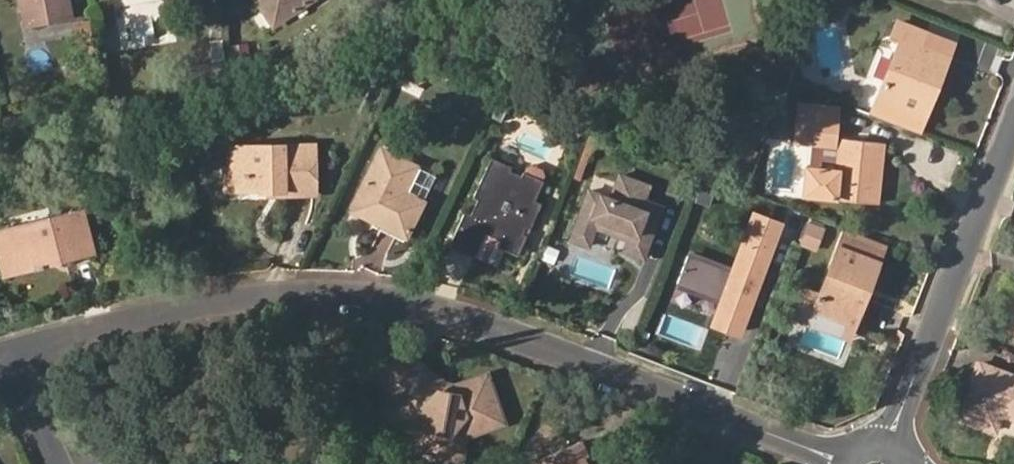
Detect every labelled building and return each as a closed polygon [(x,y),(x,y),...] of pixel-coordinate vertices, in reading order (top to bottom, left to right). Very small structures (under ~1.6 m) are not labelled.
[(31,6),(23,7),(25,24),(71,16),(68,0),(30,0),(31,6)] [(275,24),(311,0),(259,0),(275,24)] [(95,47),(90,20),(75,23),(80,49),(95,47)] [(937,69),(944,72),(949,58),(921,47),(927,33),(899,21),(891,38),(901,42),(871,114),(920,133),(926,116),(919,114),(937,69)] [(949,58),(955,44),(927,33),(921,47),(949,58)] [(926,116),(944,72),(937,69),(919,114),(926,116)] [(836,108),(800,104),(798,121),(835,124),(836,108)] [(28,125),(27,113),(3,115),(5,128),(28,125)] [(834,146),(835,124),(798,121),(797,144),(834,146)] [(872,183),(875,141),(837,138),(837,151),(835,173),(822,172),(815,171),(813,197),(876,202),(877,184),(872,183)] [(877,184),(882,142),(875,141),(872,183),(877,184)] [(316,148),(236,148),(236,170),(246,170),(246,191),(284,191),(284,196),(317,196),(316,148)] [(434,175),(379,149),(349,211),(363,218),(366,212),(376,217),(374,223),(405,237),(434,175)] [(815,159),(822,160),(822,172),(835,173),(837,151),(815,149),(815,159)] [(509,170),(512,164),(492,155),(473,195),(478,197),(471,212),(465,209),(449,244),(495,265),(504,247),(518,253),(527,234),(523,232),(527,225),(530,226),(541,200),(535,198),(543,179),(523,170),(520,175),(509,170)] [(231,170),(231,191),(246,191),(246,170),(236,170),(231,170)] [(589,189),(570,238),(588,245),(595,226),(628,238),(624,250),(643,256),(662,206),(644,199),(649,185),(619,173),(610,197),(589,189)] [(94,253),(83,210),(2,231),(14,273),(94,253)] [(402,243),(405,237),(374,223),(376,217),(366,212),(363,218),(371,222),(369,227),(402,243)] [(781,223),(757,213),(751,230),(775,239),(781,223)] [(825,229),(812,225),(804,246),(817,251),(825,229)] [(863,295),(859,293),(863,281),(867,282),(883,243),(843,227),(818,293),(812,309),(853,324),(863,295)] [(740,331),(775,239),(751,230),(735,272),(689,254),(679,283),(725,301),(717,322),(740,331)] [(2,275),(14,273),(2,231),(0,232),(0,267),(2,275)] [(863,281),(859,293),(863,295),(867,282),(863,281)] [(853,324),(812,309),(818,293),(801,287),(790,316),(848,339),(853,324)] [(382,376),(380,377),(379,379),(395,392),(390,400),(391,401),(406,414),(419,425),(413,451),(423,453),(423,455),(432,457),(433,455),(460,460),(465,434),(502,421),(487,377),(456,388),(454,395),(443,392),(445,385),(419,364),(416,367),(401,353),(398,356),(397,360),(395,362),(391,363),(387,368),(386,373),(382,376)] [(981,362),(960,416),(995,429),(1001,413),(1013,418),(1013,375),(981,362)] [(456,388),(445,385),(443,392),(454,395),(456,388)] [(578,440),(532,461),(534,463),(584,463),(582,458),(585,457),(578,440)]
